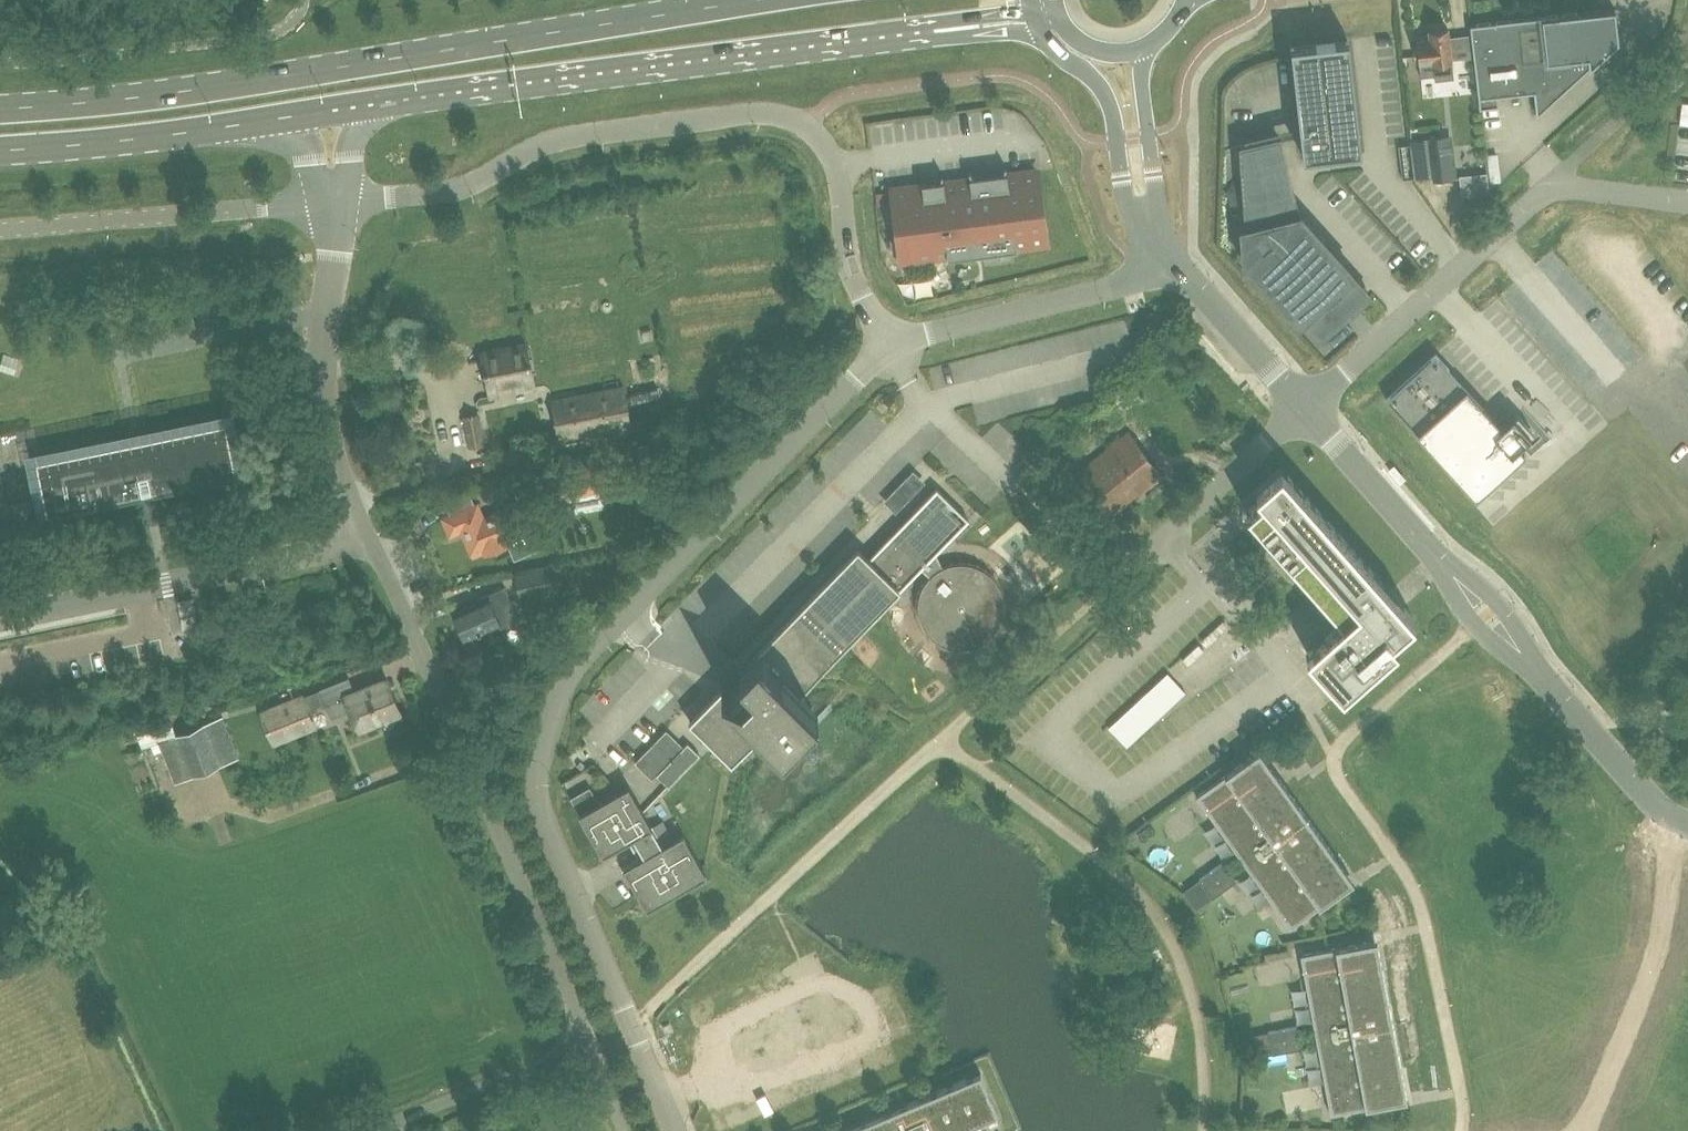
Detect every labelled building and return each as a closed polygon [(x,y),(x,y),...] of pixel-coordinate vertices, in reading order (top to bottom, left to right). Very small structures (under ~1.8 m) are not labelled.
[(1496,96),(1534,92),(1537,115),(1611,46),(1609,26),(1617,25),(1615,8),(1470,24),(1480,107),(1498,105),(1496,96)] [(1454,77),(1453,66),(1448,27),(1429,29),(1430,34),(1416,35),(1420,75),(1435,74),(1435,79),(1454,77)] [(1300,125),(1300,131),(1303,156),(1362,149),(1360,133),(1359,133),(1348,40),(1335,41),(1335,40),(1316,42),(1316,43),(1292,46),(1293,52),(1293,56),(1300,112),(1298,112),(1300,125)] [(1680,124),(1687,125),(1687,102),(1682,102),(1680,124)] [(1249,258),(1245,262),(1299,321),(1303,317),(1321,337),(1357,306),(1370,294),(1352,273),(1353,273),(1300,215),(1296,202),(1295,202),(1284,158),(1278,136),(1289,134),(1300,131),(1300,125),(1288,128),(1245,138),(1246,144),(1241,145),(1249,258)] [(1411,145),(1410,145),(1414,175),(1413,175),(1413,179),(1415,178),(1415,175),(1433,173),(1434,176),(1434,180),(1452,178),(1452,177),(1457,176),(1452,134),(1447,135),(1446,134),(1429,136),(1429,137),(1430,143),(1411,145)] [(923,185),(893,189),(902,260),(947,254),(948,257),(1017,248),(1017,245),(1046,242),(1037,171),(1008,174),(1007,172),(970,176),(970,179),(944,182),(944,180),(922,183),(923,185)] [(482,351),(483,358),(491,396),(535,387),(527,343),(482,351)] [(1507,431),(1436,354),(1386,399),(1476,498),(1526,452),(1525,451),(1536,440),(1535,439),(1538,436),(1523,419),(1520,422),(1518,421),(1507,431)] [(551,400),(559,440),(631,426),(629,419),(623,386),(551,400)] [(479,414),(464,416),(469,447),(484,444),(479,414)] [(131,439),(36,459),(47,513),(38,514),(38,516),(247,473),(247,471),(238,473),(227,419),(142,437),(140,427),(129,430),(131,439)] [(1129,431),(1075,474),(1109,517),(1162,474),(1129,431)] [(1073,432),(1045,456),(1058,471),(1086,448),(1073,432)] [(647,443),(619,449),(622,464),(650,459),(647,443)] [(682,473),(678,458),(666,461),(670,477),(682,473)] [(1404,606),(1392,592),(1389,588),(1281,466),(1256,489),(1263,497),(1247,511),(1342,618),(1306,650),(1337,685),(1342,691),(1397,643),(1392,637),(1414,617),(1404,606)] [(595,471),(547,480),(550,496),(551,500),(566,497),(569,514),(602,508),(599,490),(595,471)] [(907,476),(890,493),(902,505),(919,488),(907,476)] [(921,568),(930,576),(927,579),(926,581),(924,584),(922,588),(921,591),(920,593),(919,597),(919,601),(919,603),(919,607),(919,611),(919,613),(920,617),(921,621),(922,622),(924,626),(926,629),(927,631),(931,636),(934,638),(937,641),(942,644),(948,646),(950,647),(953,647),(957,648),(961,648),(965,648),(969,647),(971,647),(975,646),(977,645),(981,644),(982,643),(986,641),(989,638),(990,637),(993,634),(996,631),(997,629),(999,626),(1001,622),(1001,620),(1003,617),(1003,613),(1004,609),(1004,605),(1004,603),(1004,599),(1003,597),(1003,595),(1002,591),(1000,588),(999,586),(997,582),(996,581),(994,578),(993,576),(990,573),(988,572),(987,571),(983,569),(978,566),(974,565),(972,564),(966,563),(961,563),(957,563),(955,563),(949,564),(943,567),(936,552),(965,522),(947,505),(951,501),(937,487),(889,536),(868,557),(858,547),(758,650),(758,649),(739,668),(745,673),(736,683),(731,688),(722,684),(722,685),(723,686),(689,721),(714,745),(732,762),(741,753),(745,757),(760,741),(756,737),(762,731),(767,726),(783,744),(799,728),(804,722),(818,708),(800,693),(846,645),(877,613),(921,568)] [(450,534),(463,529),(474,556),(491,549),(492,553),(509,546),(505,538),(525,530),(515,505),(483,519),(477,504),(444,518),(450,534)] [(557,567),(515,576),(519,596),(561,587),(557,567)] [(478,602),(454,612),(466,638),(499,624),(501,628),(519,620),(505,586),(476,599),(478,602)] [(349,677),(320,689),(327,705),(332,718),(352,710),(360,728),(401,711),(388,678),(355,691),(349,677)] [(302,696),(262,712),(274,742),(314,725),(309,712),(302,696)] [(223,717),(177,736),(192,775),(238,756),(223,717)] [(173,724),(138,735),(141,746),(176,734),(173,724)] [(667,729),(635,762),(652,779),(657,774),(669,786),(700,754),(688,742),(684,746),(667,729)] [(1291,927),(1351,884),(1332,858),(1336,855),(1278,775),(1275,778),(1256,752),(1196,795),(1210,814),(1216,810),(1243,847),(1237,852),(1250,870),(1257,866),(1284,903),(1277,908),(1291,927)] [(707,874),(698,857),(684,833),(663,845),(629,785),(579,813),(602,854),(600,855),(601,856),(629,841),(639,858),(621,868),(622,870),(624,869),(639,894),(647,909),(677,892),(707,874)] [(1200,879),(1213,897),(1236,880),(1223,862),(1200,879)] [(1334,1089),(1326,1090),(1331,1114),(1404,1100),(1398,1068),(1402,1068),(1383,971),(1379,971),(1373,940),(1301,954),(1305,977),(1313,976),(1321,1021),(1314,1023),(1318,1045),(1326,1043),(1334,1089)] [(833,1033),(858,1028),(847,970),(822,974),(833,1033)] [(822,974),(796,979),(807,1038),(833,1033),(822,974)] [(1268,1031),(1273,1053),(1301,1048),(1297,1026),(1268,1031)] [(999,1113),(981,1072),(941,1089),(907,1103),(906,1100),(843,1127),(844,1129),(840,1130),(957,1130),(999,1113)]
